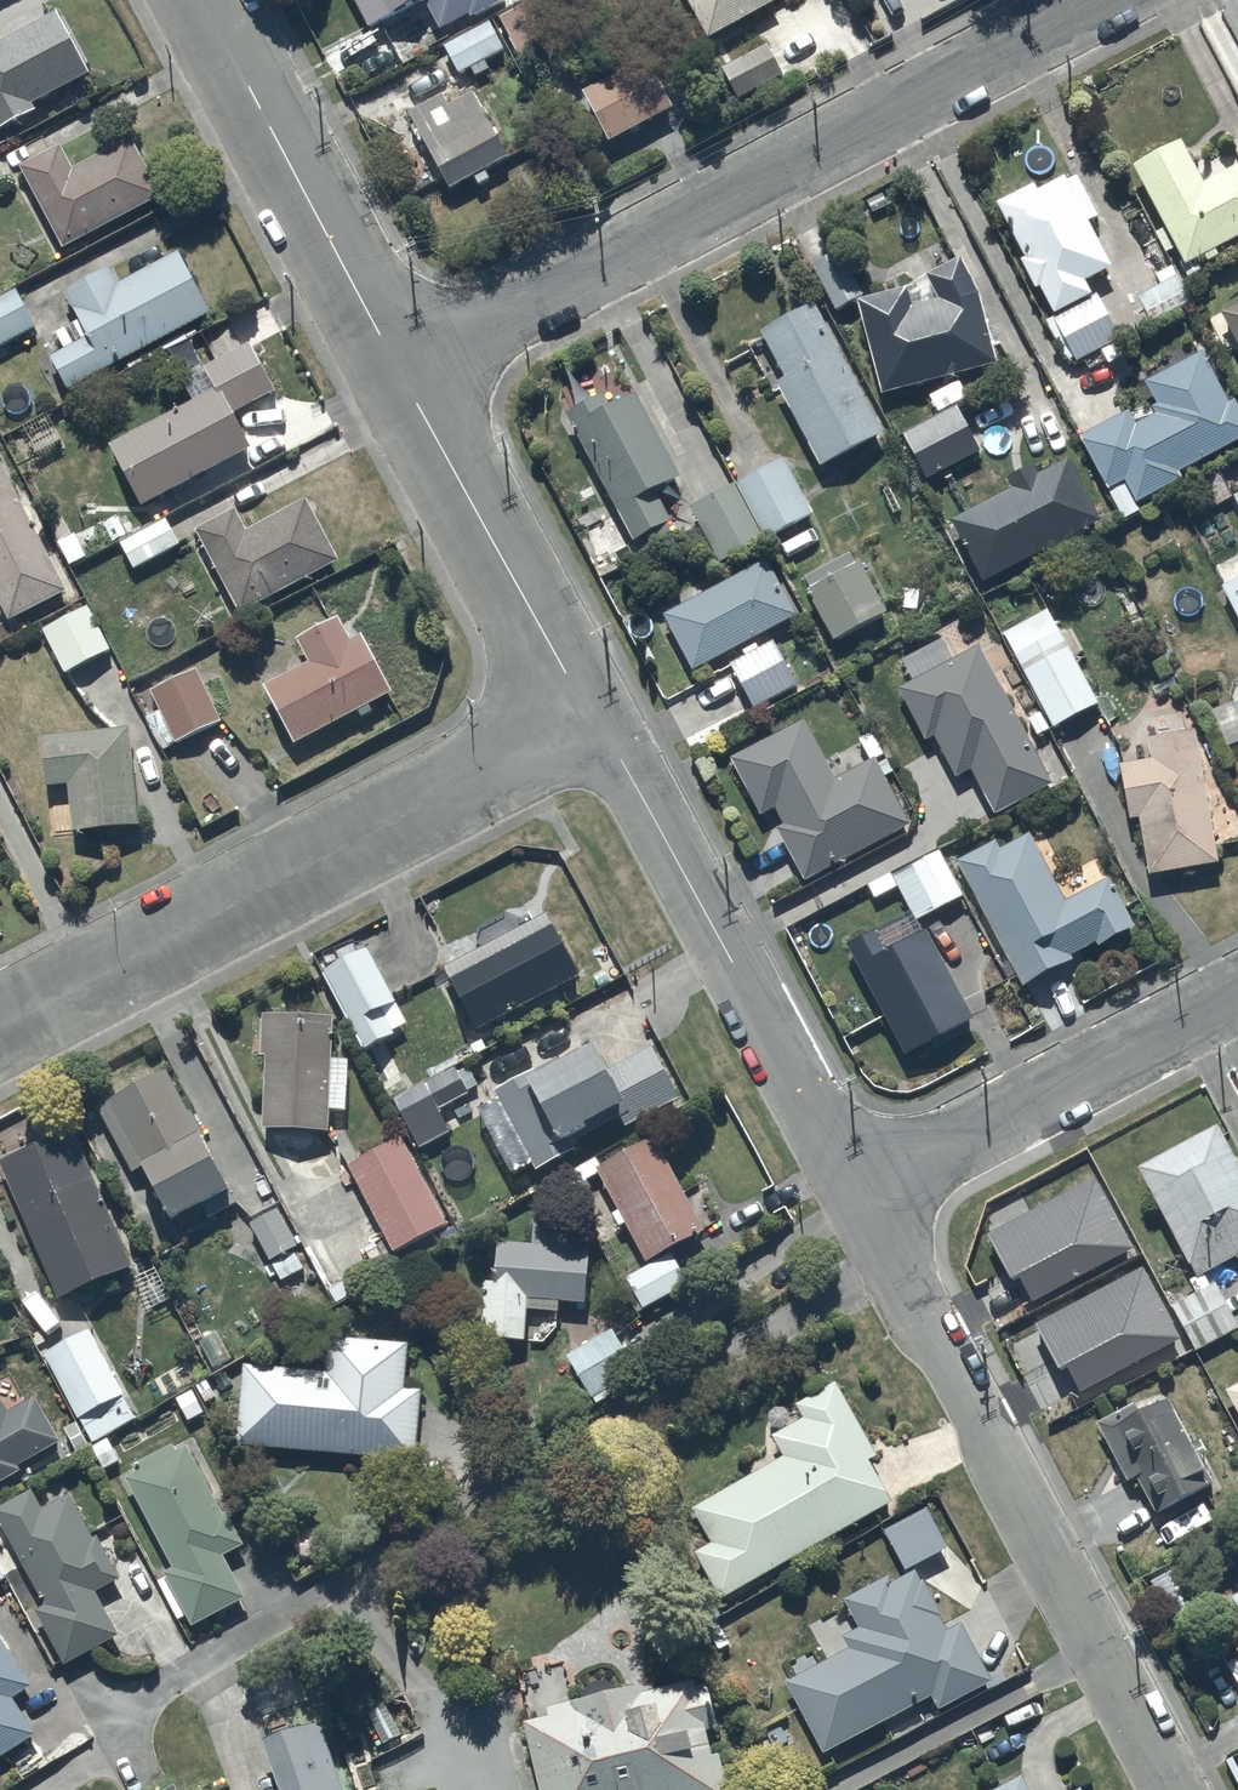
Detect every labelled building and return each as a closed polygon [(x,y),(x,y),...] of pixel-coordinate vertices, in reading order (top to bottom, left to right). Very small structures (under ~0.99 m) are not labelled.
[(369,27),(421,0),(355,0),(369,27)] [(438,25),(470,11),(474,16),(502,0),(426,0),(438,25)] [(499,16),(511,36),(509,37),(520,57),(536,48),(530,38),(547,30),(532,0),(528,0),(499,16)] [(707,35),(772,0),(689,0),(707,35)] [(0,40),(0,127),(36,107),(32,99),(64,82),(75,103),(89,95),(80,77),(90,71),(58,9),(0,40)] [(490,18),(443,44),(459,71),(471,64),(476,73),(489,67),(484,58),(504,47),(490,18)] [(646,52),(582,88),(610,138),(675,102),(646,52)] [(441,90),(406,110),(449,187),(474,173),(479,182),(489,177),(483,167),(509,153),(473,89),(448,102),(441,90)] [(59,143),(21,164),(62,246),(166,190),(135,134),(73,168),(59,143)] [(1132,164),(1167,225),(1156,231),(1166,249),(1176,244),(1186,262),(1204,252),(1208,259),(1218,254),(1214,248),(1237,234),(1237,162),(1204,182),(1179,137),(1132,164)] [(1034,181),(997,200),(1026,255),(1022,258),(1036,286),(1042,283),(1055,309),(1092,290),(1085,276),(1111,263),(1089,218),(1096,214),(1075,173),(1068,177),(1065,172),(1036,186),(1034,181)] [(51,353),(68,388),(213,309),(179,248),(118,279),(111,265),(65,288),(80,317),(56,329),(65,346),(51,353)] [(908,285),(858,298),(882,391),(996,361),(974,278),(963,255),(928,272),(939,295),(913,302),(908,285)] [(1191,299),(1172,264),(1156,273),(1161,282),(1138,295),(1152,320),(1191,299)] [(36,326),(16,287),(0,295),(0,344),(36,326)] [(1120,336),(1097,292),(1046,319),(1066,358),(1074,354),(1078,360),(1100,348),(1107,361),(1121,354),(1113,339),(1120,336)] [(883,429),(814,299),(761,329),(786,376),(777,381),(783,392),(758,405),(780,446),(806,432),(821,461),(883,429)] [(1220,310),(1237,343),(1237,301),(1220,310)] [(183,378),(194,399),(110,443),(140,503),(188,478),(196,495),(229,478),(220,461),(251,445),(233,411),(275,389),(251,343),(205,367),(183,378)] [(1124,517),(1140,508),(1136,501),(1183,475),(1180,469),(1237,438),(1237,404),(1234,397),(1229,400),(1202,349),(1147,379),(1158,401),(1151,405),(1155,412),(1137,422),(1129,408),(1080,435),(1124,517)] [(680,472),(635,391),(610,402),(604,391),(567,412),(634,540),(645,532),(650,541),(672,529),(666,517),(670,515),(653,487),(680,472)] [(904,429),(927,476),(980,450),(958,404),(904,429)] [(952,518),(983,578),(1101,517),(1069,455),(1038,471),(1033,462),(1007,475),(1013,486),(952,518)] [(689,503),(719,559),(811,512),(782,456),(689,503)] [(7,617),(67,588),(0,460),(0,602),(7,617)] [(235,506),(196,526),(239,609),(338,558),(306,496),(246,528),(235,506)] [(165,516),(121,541),(135,566),(179,541),(165,516)] [(815,591),(811,593),(834,636),(885,609),(859,561),(857,562),(850,550),(806,574),(815,591)] [(664,613),(693,667),(795,614),(766,559),(664,613)] [(1222,584),(1237,614),(1237,575),(1222,584)] [(87,603),(42,628),(65,670),(111,645),(87,603)] [(1048,607),(1004,631),(1044,709),(1029,716),(1038,733),(1098,702),(1074,656),(1084,651),(1071,626),(1060,631),(1048,607)] [(264,682),(295,741),(356,708),(360,715),(372,708),(368,701),(391,689),(362,632),(350,638),(338,613),(296,635),(309,659),(264,682)] [(772,638),(730,662),(755,705),(797,680),(772,638)] [(1052,781),(979,643),(898,685),(926,738),(934,733),(956,775),(971,767),(995,811),(1052,781)] [(196,666),(150,688),(157,704),(144,710),(162,747),(221,718),(196,666)] [(835,777),(804,718),(731,755),(761,814),(775,807),(783,822),(777,825),(803,876),(909,821),(885,773),(893,769),(887,757),(878,762),(875,756),(835,777)] [(129,725),(41,734),(46,784),(68,782),(73,829),(139,822),(129,725)] [(1219,860),(1195,727),(1148,736),(1149,743),(1122,748),(1124,761),(1120,762),(1130,817),(1139,815),(1149,873),(1219,860)] [(995,838),(956,859),(1024,984),(1073,957),(1070,952),(1095,939),(1097,943),(1134,924),(1108,876),(1066,898),(1029,831),(999,847),(995,838)] [(893,876),(916,917),(962,894),(940,848),(925,855),(927,858),(893,876)] [(547,911),(445,964),(477,1026),(579,974),(547,911)] [(876,926),(847,942),(907,1051),(972,1015),(924,927),(888,948),(876,926)] [(359,927),(314,949),(364,1046),(394,1031),(382,1007),(393,1001),(400,1015),(419,1005),(412,991),(396,999),(359,927)] [(332,1013),(263,1011),(262,1052),(266,1052),(264,1124),(328,1127),(329,1106),(347,1108),(348,1058),(331,1058),(332,1013)] [(652,1043),(606,1067),(591,1039),(535,1069),(534,1066),(494,1087),(537,1167),(577,1148),(568,1133),(587,1123),(584,1117),(613,1101),(625,1124),(679,1094),(652,1043)] [(166,1065),(95,1104),(132,1169),(144,1163),(172,1215),(199,1200),(207,1215),(236,1200),(166,1065)] [(388,1101),(393,1098),(418,1145),(449,1129),(438,1108),(470,1091),(457,1065),(409,1090),(401,1074),(380,1085),(388,1101)] [(1138,1164),(1196,1275),(1193,1277),(1199,1288),(1169,1304),(1164,1294),(1144,1305),(1169,1351),(1191,1340),(1196,1348),(1237,1325),(1237,1323),(1216,1281),(1214,1281),(1207,1269),(1236,1253),(1237,1257),(1237,1160),(1218,1122),(1138,1164)] [(74,1128),(1,1159),(59,1296),(132,1265),(74,1128)] [(401,1134),(346,1162),(391,1249),(446,1221),(401,1134)] [(705,1227),(653,1134),(600,1163),(596,1155),(572,1168),(576,1175),(580,1172),(584,1179),(598,1170),(619,1208),(612,1211),(619,1224),(625,1221),(646,1259),(705,1227)] [(277,1206),(249,1221),(268,1261),(271,1259),(281,1278),(305,1265),(295,1246),(297,1245),(277,1206)] [(494,1278),(484,1277),(481,1333),(525,1336),(528,1294),(588,1298),(592,1244),(569,1242),(571,1213),(534,1210),(532,1241),(496,1239),(494,1278)] [(1061,1243),(1021,1263),(1069,1354),(1120,1327),(1123,1333),(1131,1328),(1128,1323),(1133,1321),(1099,1255),(1074,1268),(1061,1243)] [(672,1253),(627,1277),(642,1306),(688,1282),(672,1253)] [(88,1324),(43,1349),(92,1440),(137,1416),(88,1324)] [(612,1327),(567,1353),(591,1394),(600,1389),(602,1392),(630,1376),(628,1372),(636,1368),(612,1327)] [(326,1370),(243,1361),(235,1442),(416,1456),(420,1389),(404,1387),(409,1343),(329,1335),(326,1370)] [(696,1549),(721,1595),(891,1499),(868,1459),(876,1454),(835,1380),(797,1402),(804,1415),(773,1433),(784,1453),(692,1504),(712,1540),(696,1549)] [(1225,1386),(1237,1410),(1237,1380),(1225,1386)] [(0,1394),(0,1480),(21,1468),(19,1463),(58,1438),(35,1396),(8,1409),(0,1394)] [(1136,1404),(1097,1424),(1129,1482),(1139,1477),(1159,1513),(1213,1483),(1167,1400),(1142,1414),(1136,1404)] [(163,1570),(192,1623),(247,1594),(223,1553),(245,1540),(226,1508),(223,1510),(185,1444),(176,1449),(172,1441),(132,1462),(136,1469),(125,1475),(172,1564),(163,1570)] [(0,1504),(0,1520),(44,1603),(35,1609),(64,1663),(118,1633),(96,1589),(121,1577),(97,1533),(93,1535),(69,1492),(41,1508),(29,1487),(0,1504)] [(927,1505),(885,1527),(906,1567),(949,1544),(927,1505)] [(1182,1563),(1151,1580),(1179,1633),(1198,1623),(1192,1613),(1205,1607),(1182,1563)] [(785,1679),(824,1750),(932,1693),(939,1706),(991,1679),(960,1620),(947,1627),(916,1568),(891,1581),(887,1574),(846,1595),(860,1623),(842,1632),(849,1646),(785,1679)] [(34,1732),(13,1696),(31,1684),(0,1635),(0,1754),(34,1732)] [(525,1721),(541,1789),(721,1789),(717,1781),(726,1778),(719,1751),(711,1752),(706,1728),(721,1723),(707,1681),(698,1684),(695,1677),(655,1686),(653,1679),(547,1706),(549,1714),(525,1721)] [(318,1717),(263,1735),(282,1789),(344,1789),(318,1717)] [(54,1751),(44,1735),(14,1756),(24,1771),(54,1751)] [(1021,1774),(991,1789),(1030,1789),(1021,1774)]
